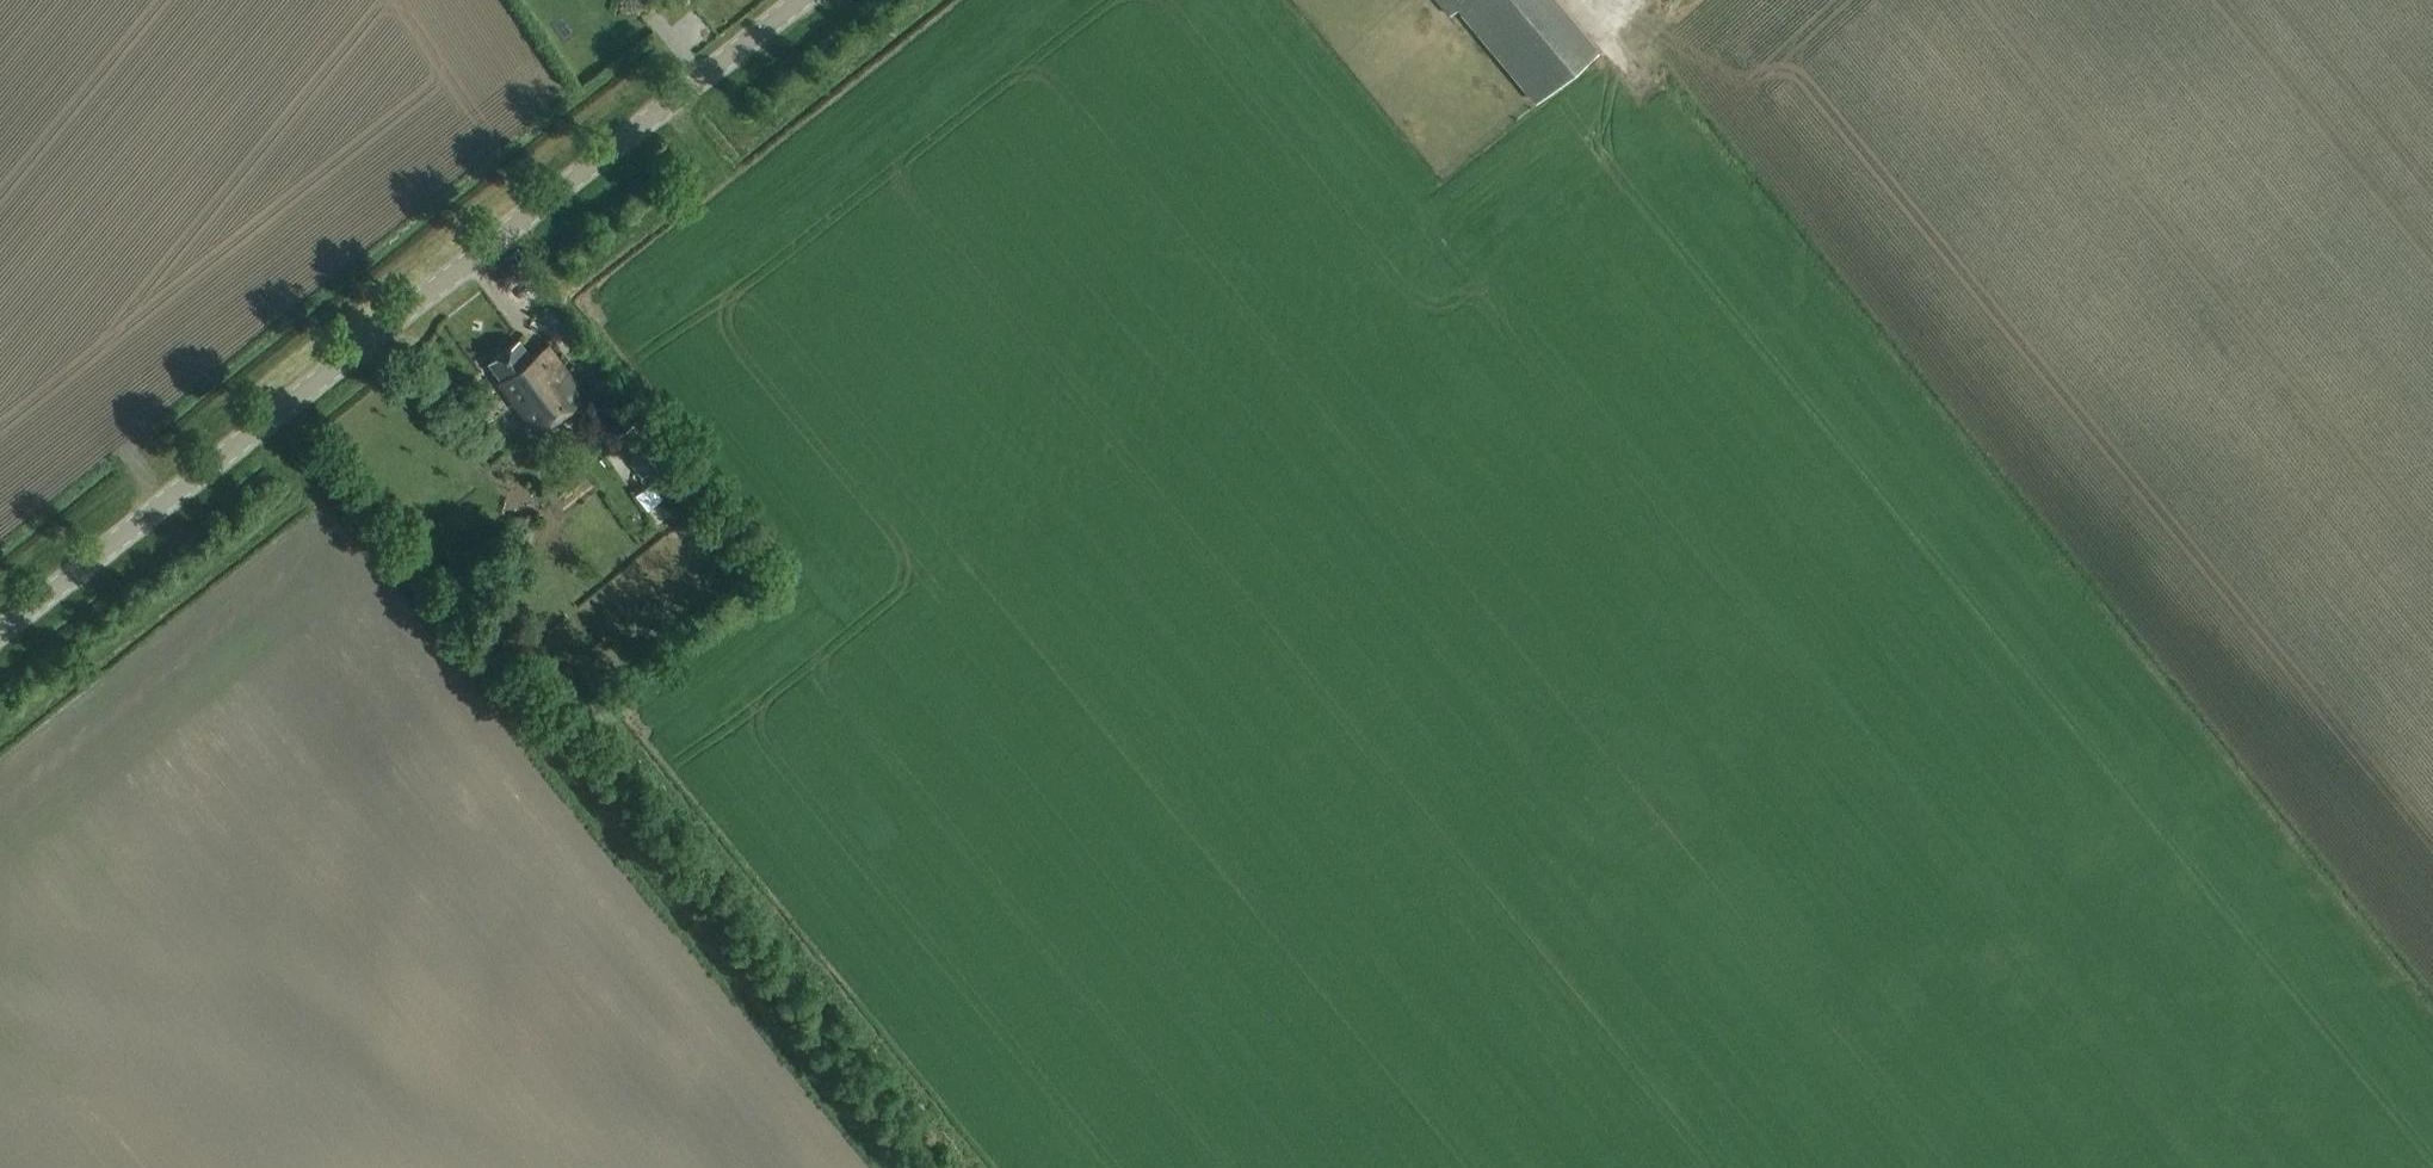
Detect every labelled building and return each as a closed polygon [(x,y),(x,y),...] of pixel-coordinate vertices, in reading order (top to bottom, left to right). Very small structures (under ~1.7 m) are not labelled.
[(1451,13),(1456,9),(1536,104),(1599,50),(1557,0),(1440,0),(1451,13)] [(507,377),(503,380),(542,428),(588,391),(550,343),(536,354),(523,338),(494,361),(507,377)] [(613,439),(642,477),(669,457),(639,419),(613,439)]
